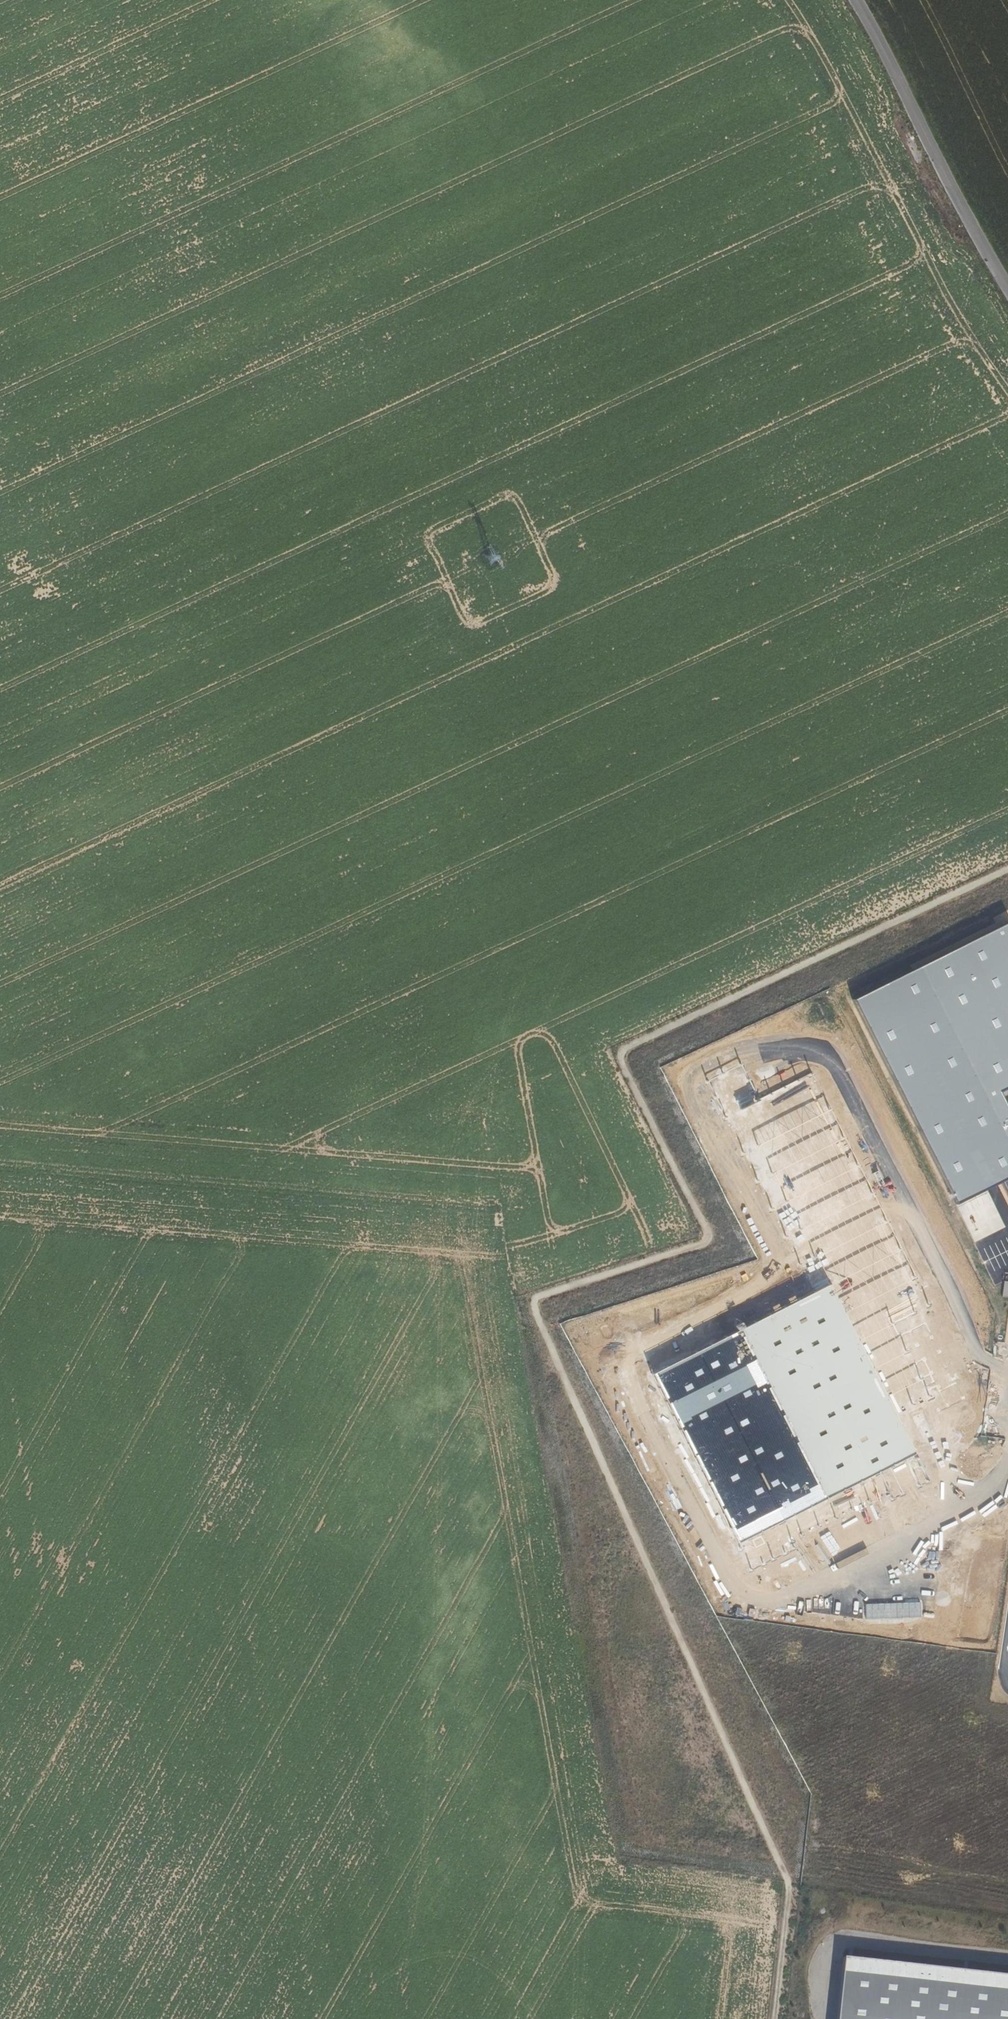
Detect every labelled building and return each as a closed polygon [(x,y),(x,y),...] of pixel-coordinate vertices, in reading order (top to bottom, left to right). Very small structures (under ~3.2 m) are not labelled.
[(1007,1196),(1007,1110),(1001,1095),(1007,1091),(1007,922),(854,1000),(957,1206),(1001,1182),(1007,1196)] [(831,1284),(656,1372),(741,1540),(916,1452),(831,1284)] [(834,1960),(828,2018),(1007,2018),(1007,1978),(834,1960)]
